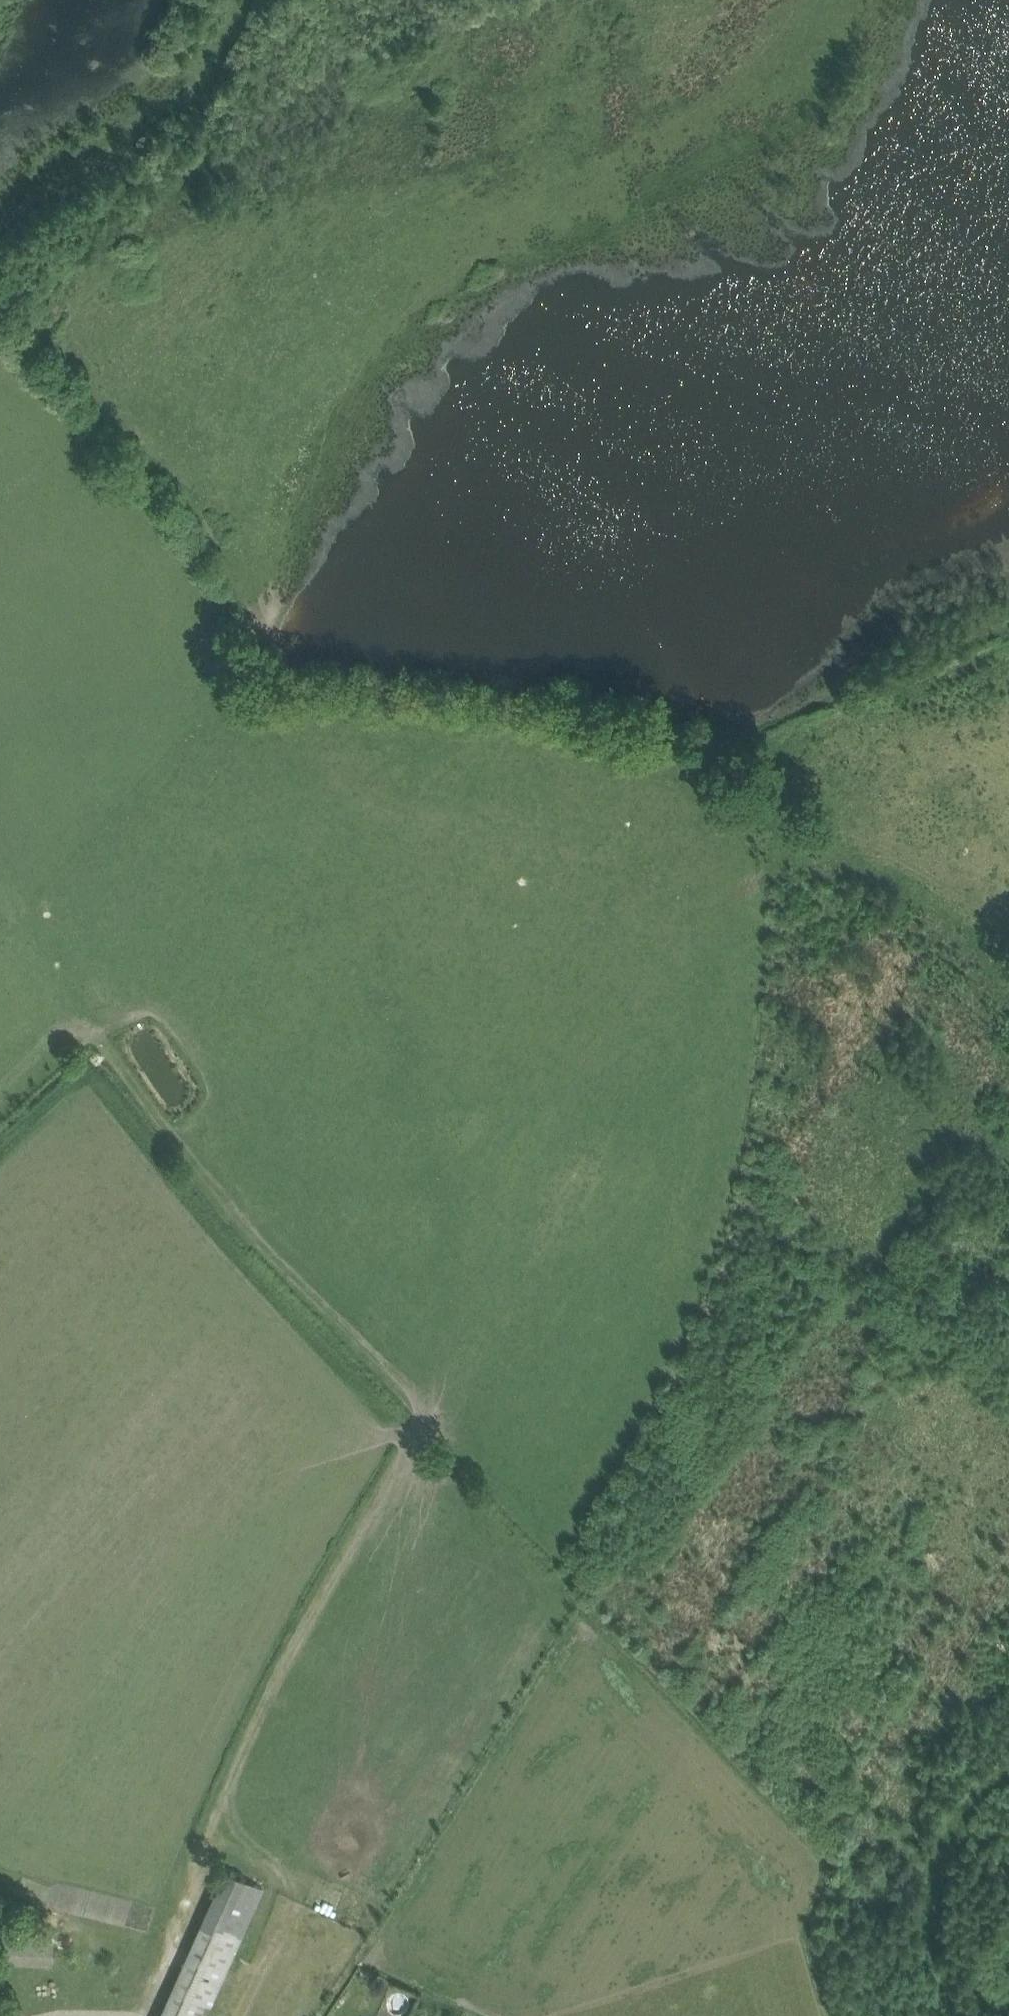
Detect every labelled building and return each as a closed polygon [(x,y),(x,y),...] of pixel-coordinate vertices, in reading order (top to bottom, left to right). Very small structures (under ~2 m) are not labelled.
[(262,1885),(223,1870),(160,2015),(205,2015),(262,1885)] [(35,1935),(24,1934),(24,1930),(13,1929),(13,1937),(3,1937),(1,1961),(53,1965),(55,1932),(36,1931),(35,1935)]
